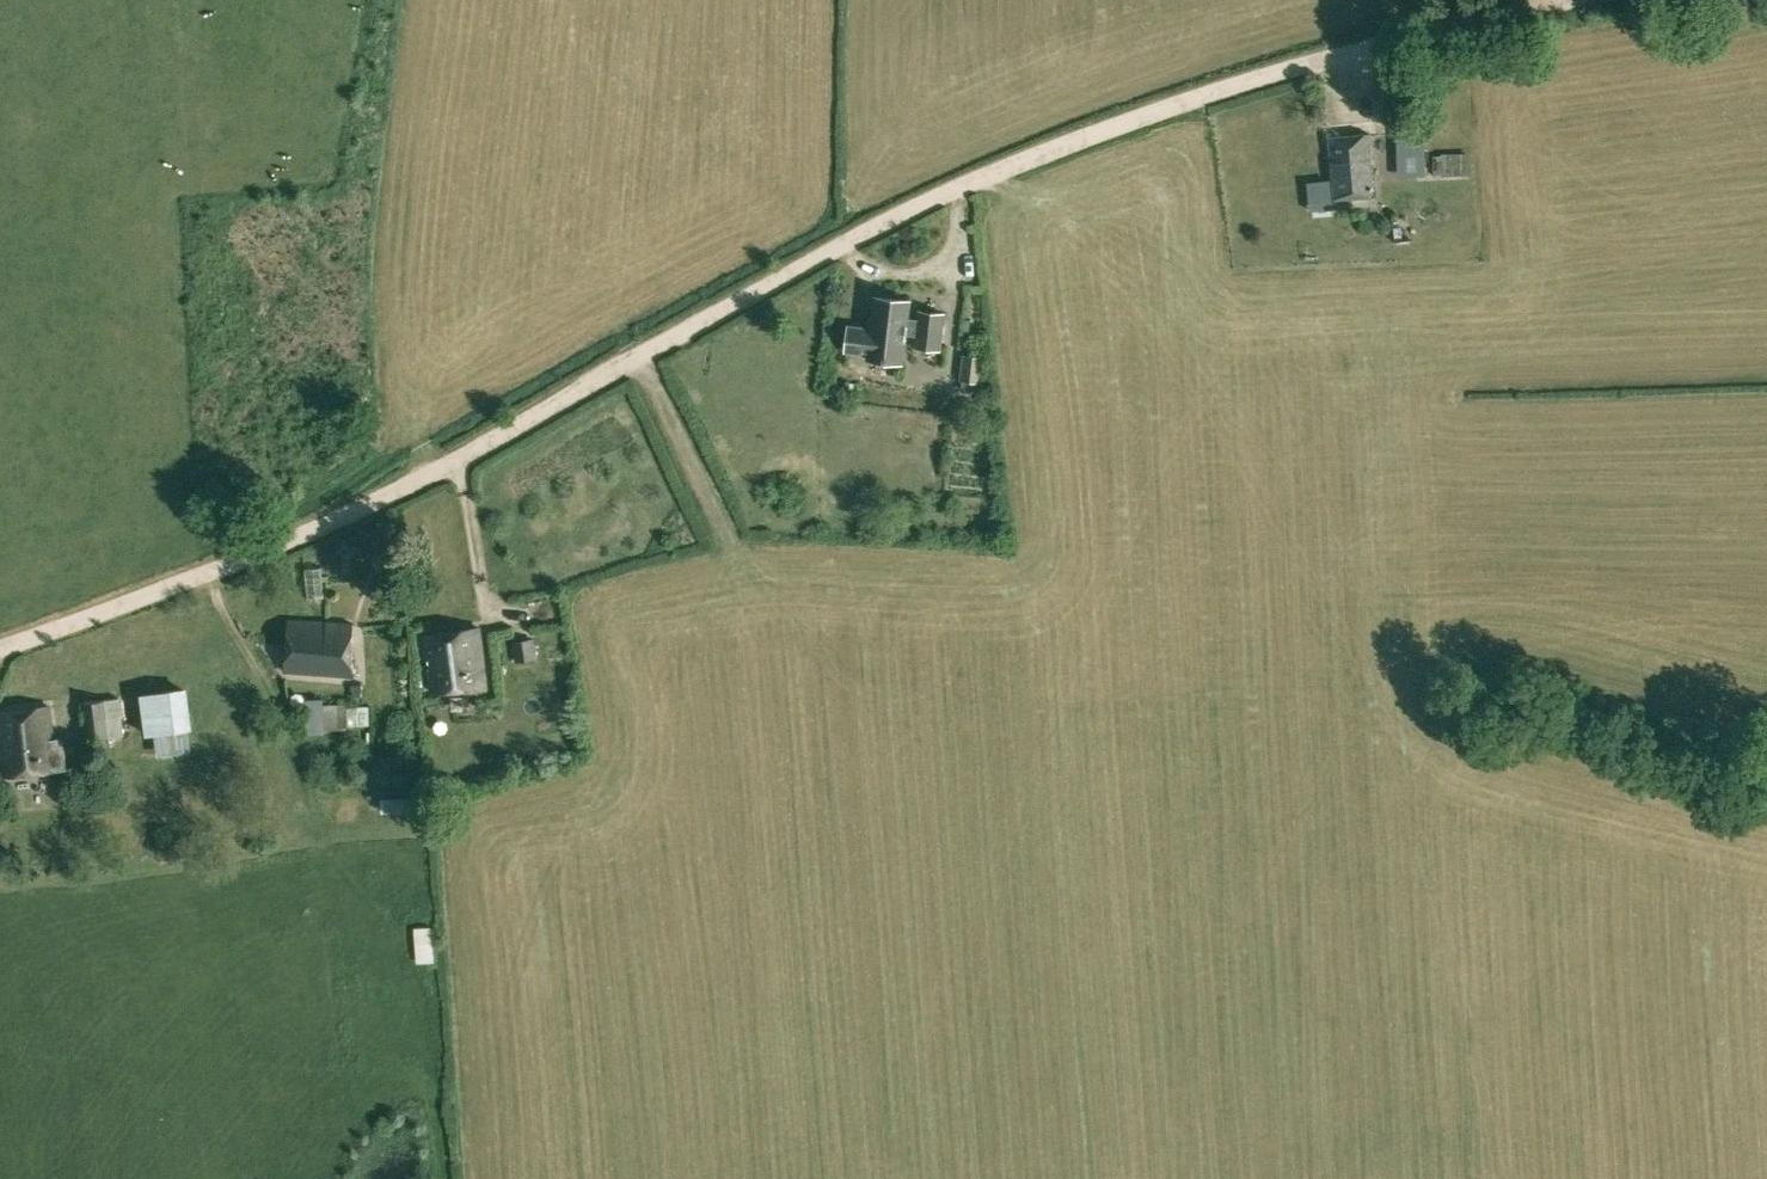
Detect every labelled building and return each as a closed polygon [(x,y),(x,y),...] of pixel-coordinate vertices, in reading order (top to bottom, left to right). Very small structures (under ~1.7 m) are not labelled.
[(1424,138),(1417,138),(1416,129),(1397,130),(1398,176),(1418,176),(1418,173),(1425,173),(1424,138)] [(1329,137),(1330,150),(1333,183),(1334,198),(1374,194),(1368,134),(1351,135),(1329,137)] [(1469,153),(1433,155),(1434,175),(1470,173),(1469,153)] [(868,358),(902,362),(905,333),(917,335),(915,346),(939,349),(944,314),(919,311),(918,320),(907,318),(909,301),(875,297),(872,329),(849,326),(846,350),(869,353),(868,358)] [(980,381),(982,357),(963,355),(961,379),(980,381)] [(306,569),(309,598),(324,597),(321,568),(306,569)] [(286,672),(350,675),(352,623),(288,620),(286,672)] [(425,634),(431,693),(485,687),(479,628),(425,634)] [(536,658),(533,638),(513,641),(516,661),(536,658)] [(362,696),(361,684),(352,684),(352,696),(362,696)] [(141,694),(146,735),(155,733),(177,730),(191,728),(186,688),(141,694)] [(84,701),(88,740),(125,736),(120,697),(84,701)] [(323,697),(306,698),(307,728),(325,727),(324,704),(323,697)] [(324,704),(325,727),(349,727),(347,708),(347,703),(324,704)] [(5,775),(67,768),(63,738),(53,738),(50,706),(0,711),(0,732),(5,775)] [(368,708),(347,708),(349,727),(369,726),(368,708)] [(418,959),(433,958),(431,927),(415,928),(418,959)]
